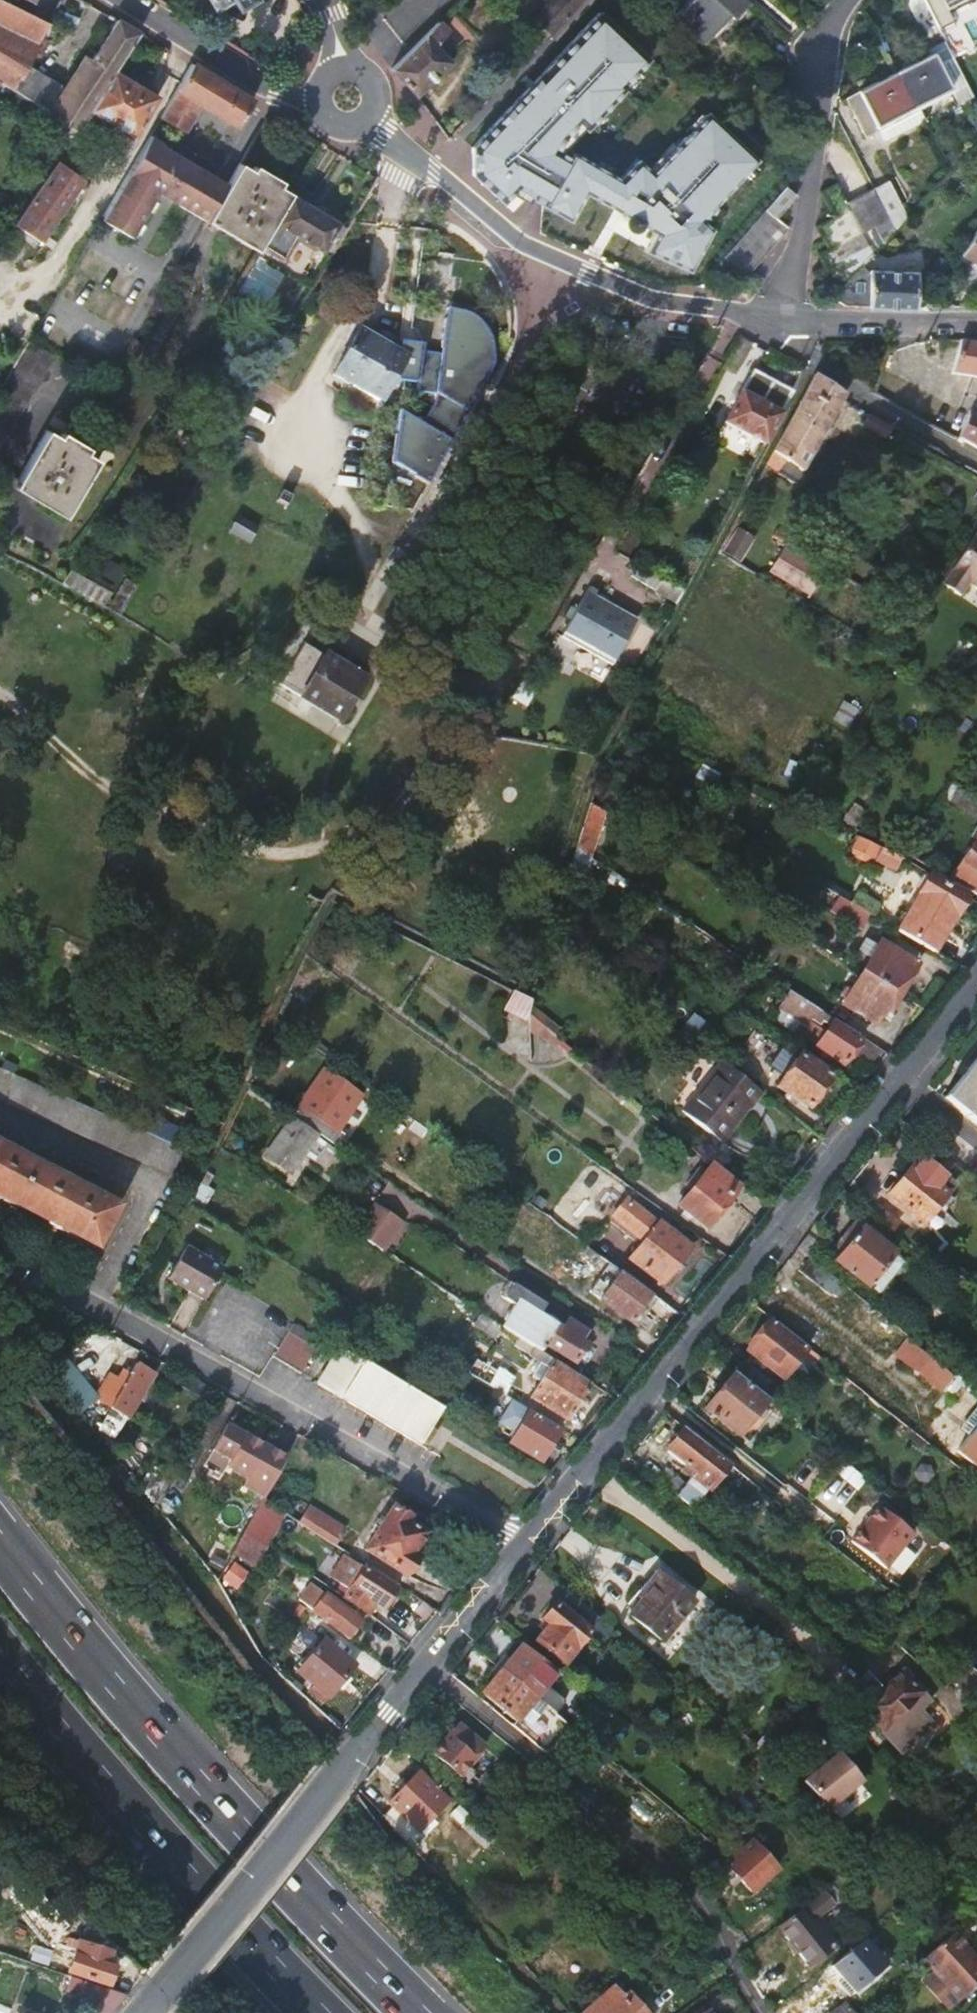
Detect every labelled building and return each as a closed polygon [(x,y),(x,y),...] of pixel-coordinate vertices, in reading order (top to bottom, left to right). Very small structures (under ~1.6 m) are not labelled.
[(78,133),(92,111),(117,73),(142,34),(119,21),(93,60),(87,57),(74,77),(73,75),(61,93),(45,83),(48,76),(28,65),(42,40),(46,32),(50,25),(46,23),(1,0),(0,0),(0,79),(78,133)] [(216,14),(235,2),(239,9),(249,3),(247,0),(207,0),(216,14)] [(584,0),(551,0),(534,18),(551,35),(584,0)] [(675,21),(703,48),(730,19),(733,22),(751,4),(746,0),(695,0),(675,21)] [(936,22),(947,15),(944,10),(963,0),(925,0),(936,22)] [(636,231),(638,229),(642,222),(657,230),(647,249),(688,271),(712,233),(701,223),(756,162),(706,117),(648,178),(635,165),(617,184),(557,148),(561,141),(577,124),(586,132),(624,91),(622,89),(648,61),(599,15),(472,149),(478,176),(501,198),(514,185),(567,217),(584,189),(628,214),(624,221),(623,224),(624,227),(625,229),(627,231),(630,232),(633,232),(636,231)] [(439,24),(393,69),(416,97),(449,64),(434,47),(440,36),(447,33),(439,24)] [(46,32),(42,40),(46,42),(50,35),(46,32)] [(893,75),(902,93),(909,90),(917,107),(950,90),(954,98),(969,90),(957,66),(948,47),(934,55),(893,75)] [(193,68),(162,120),(185,133),(202,105),(238,125),(253,101),(222,82),(194,65),(193,68)] [(117,73),(92,111),(135,139),(159,101),(117,73)] [(925,121),(917,107),(909,90),(902,93),(893,75),(862,90),(849,97),(858,115),(868,136),(882,129),(887,140),(925,121)] [(77,135),(17,228),(46,246),(87,182),(83,179),(102,150),(77,135)] [(152,137),(102,222),(132,240),(159,194),(206,221),(227,185),(188,163),(172,153),(170,156),(165,154),(161,143),(152,137)] [(227,185),(206,221),(258,251),(262,243),(275,221),(290,195),(277,187),(281,182),(254,166),(251,172),(239,165),(227,185)] [(875,189),(888,215),(902,208),(889,182),(875,189)] [(829,206),(836,219),(850,212),(846,204),(837,185),(823,192),(829,206)] [(777,200),(768,209),(778,219),(787,209),(798,198),(788,188),(777,200)] [(850,212),(861,235),(885,222),(870,191),(846,204),(850,212)] [(290,195),(275,221),(262,243),(284,256),(297,233),(325,250),(330,253),(332,252),(347,228),(341,224),(290,195)] [(758,220),(779,241),(785,234),(790,230),(778,219),(768,209),(758,220)] [(823,238),(830,251),(861,235),(850,212),(836,219),(818,228),(823,238)] [(749,229),(770,250),(776,245),(779,241),(758,220),(753,225),(749,229)] [(740,239),(762,259),(768,253),(770,250),(749,229),(740,239)] [(961,256),(962,256),(976,266),(976,231),(961,256)] [(861,235),(830,251),(820,256),(823,262),(827,269),(868,249),(861,235)] [(732,247),(754,267),(760,261),(762,259),(740,239),(732,247)] [(732,247),(711,270),(748,274),(754,267),(732,247)] [(827,269),(817,274),(821,282),(824,287),(841,288),(860,268),(872,256),(868,249),(827,269)] [(841,288),(832,298),(844,308),(855,309),(857,311),(915,313),(915,282),(898,281),(898,275),(870,275),(870,277),(860,268),(841,288)] [(468,320),(474,317),(471,316),(469,314),(466,313),(465,313),(447,310),(448,322),(467,325),(468,320)] [(476,319),(474,317),(468,320),(467,325),(448,322),(445,321),(441,350),(442,350),(441,356),(422,353),(423,347),(401,344),(399,354),(359,332),(333,377),(380,403),(393,381),(417,385),(416,393),(435,396),(435,404),(423,424),(416,420),(416,421),(406,416),(398,420),(396,437),(394,436),(390,465),(427,486),(441,463),(458,433),(457,433),(479,396),(480,397),(488,384),(487,383),(488,380),(490,377),(491,375),(493,372),(494,369),(494,366),(495,362),(495,359),(495,356),(495,353),(495,350),(494,347),(494,344),(493,341),(492,338),(490,335),(489,332),(487,330),(485,327),(483,325),(481,323),(478,321),(476,319)] [(0,395),(0,452),(58,355),(32,340),(0,395)] [(953,380),(976,384),(976,345),(966,343),(962,342),(959,342),(953,380)] [(766,446),(795,394),(753,372),(726,424),(766,446)] [(815,379),(766,468),(778,475),(782,468),(791,474),(793,470),(803,474),(842,402),(845,396),(815,379)] [(964,442),(976,450),(976,415),(975,414),(961,440),(964,442)] [(49,432),(16,487),(68,517),(100,461),(88,453),(91,448),(65,433),(61,438),(49,432)] [(284,493),(277,504),(289,511),(295,500),(284,493)] [(241,520),(233,534),(251,544),(263,524),(256,520),(253,526),(241,520)] [(630,530),(617,554),(626,559),(639,535),(630,530)] [(737,561),(750,536),(738,530),(725,554),(737,561)] [(942,586),(962,598),(972,581),(976,584),(976,537),(974,535),(942,586)] [(819,566),(779,542),(778,543),(819,567),(819,566)] [(819,567),(778,543),(763,567),(804,592),(819,567)] [(631,577),(678,604),(686,591),(638,565),(631,577)] [(1,590),(3,594),(7,595),(12,594),(15,591),(16,587),(14,584),(11,581),(7,581),(3,583),(1,586),(1,590)] [(587,592),(561,636),(611,665),(636,621),(587,592)] [(608,671),(611,665),(561,636),(552,654),(574,667),(581,655),(608,671)] [(305,646),(281,687),(342,721),(366,680),(305,646)] [(976,818),(976,817),(976,797),(954,781),(943,797),(976,818)] [(591,806),(578,850),(588,857),(602,813),(591,806)] [(952,880),(976,896),(976,840),(952,880)] [(903,857),(884,848),(878,860),(897,869),(903,857)] [(934,876),(903,932),(939,953),(970,898),(934,876)] [(865,896),(859,907),(873,915),(879,918),(885,907),(865,896)] [(844,898),(836,913),(864,929),(873,915),(859,907),(844,898)] [(884,943),(866,973),(903,995),(921,965),(884,943)] [(866,973),(847,1005),(879,1025),(889,1011),(892,1013),(903,995),(866,973)] [(786,1023),(815,1041),(832,1015),(790,989),(780,1006),(792,1014),(786,1023)] [(518,995),(507,1013),(531,1025),(531,1015),(532,1005),(532,1002),(518,995)] [(531,1015),(547,1028),(556,1035),(562,1029),(532,1005),(531,1015)] [(698,1014),(686,1029),(707,1045),(718,1029),(698,1014)] [(531,1025),(531,1036),(539,1039),(547,1028),(531,1015),(531,1025)] [(837,1015),(821,1042),(850,1060),(867,1034),(837,1015)] [(804,1049),(784,1082),(815,1103),(836,1070),(804,1049)] [(724,1057),(686,1107),(726,1138),(766,1088),(762,1085),(724,1057)] [(948,1100),(976,1123),(976,1065),(948,1100)] [(173,1175),(185,1149),(0,1067),(0,1098),(173,1175)] [(324,1070),(293,1117),(317,1132),(336,1145),(343,1134),(338,1131),(362,1095),(324,1070)] [(293,1117),(266,1158),(290,1173),(317,1132),(293,1117)] [(96,1248),(118,1207),(0,1144),(0,1197),(96,1248)] [(926,1159),(950,1178),(958,1169),(934,1149),(926,1159)] [(943,1188),(950,1178),(926,1159),(919,1169),(915,1166),(892,1195),(928,1225),(952,1196),(943,1188)] [(696,1187),(682,1204),(711,1225),(737,1194),(736,1192),(745,1182),(718,1160),(714,1165),(709,1172),(703,1167),(691,1183),(696,1187)] [(659,1222),(627,1199),(609,1221),(641,1245),(631,1259),(664,1283),(693,1244),(660,1219),(659,1222)] [(353,1231),(383,1249),(400,1222),(370,1203),(353,1231)] [(874,1218),(891,1231),(898,1222),(882,1208),(874,1218)] [(854,1242),(837,1264),(869,1290),(887,1267),(896,1257),(886,1249),(897,1236),(891,1231),(874,1218),(869,1213),(849,1238),(854,1242)] [(918,1253),(957,1284),(965,1275),(917,1236),(909,1246),(918,1253)] [(206,1294),(217,1273),(220,1267),(183,1246),(180,1251),(169,1271),(165,1278),(203,1299),(206,1294)] [(802,1273),(831,1296),(842,1284),(821,1267),(813,1260),(802,1273)] [(593,1291),(635,1321),(656,1293),(614,1263),(593,1291)] [(887,1267),(869,1290),(880,1299),(899,1276),(887,1267)] [(541,1348),(542,1349),(546,1343),(577,1363),(589,1344),(583,1340),(588,1331),(570,1319),(564,1328),(538,1312),(545,1301),(508,1278),(499,1293),(516,1304),(503,1325),(526,1339),(541,1348)] [(474,1323),(496,1336),(503,1325),(482,1311),(474,1323)] [(297,1320),(285,1340),(312,1357),(324,1337),(297,1320)] [(773,1321),(748,1352),(784,1381),(810,1350),(773,1321)] [(541,1348),(526,1339),(520,1348),(535,1358),(541,1348)] [(285,1340),(273,1358),(300,1375),(312,1357),(285,1340)] [(330,1367),(436,1430),(441,1423),(436,1419),(443,1407),(357,1356),(342,1347),(330,1367)] [(953,1379),(912,1347),(902,1359),(942,1393),(953,1379)] [(542,1381),(532,1397),(566,1417),(591,1380),(542,1349),(541,1348),(535,1358),(544,1363),(546,1365),(547,1363),(552,1366),(542,1381)] [(477,1376),(501,1391),(509,1378),(485,1362),(477,1376)] [(544,1363),(535,1377),(542,1381),(552,1366),(547,1363),(546,1365),(544,1363)] [(136,1366),(121,1394),(113,1410),(131,1420),(154,1375),(136,1366)] [(319,1385),(420,1445),(428,1432),(433,1435),(436,1430),(330,1367),(319,1385)] [(746,1382),(768,1400),(778,1387),(756,1370),(746,1382)] [(735,1374),(707,1410),(738,1436),(768,1400),(746,1382),(735,1374)] [(111,1389),(102,1405),(113,1410),(121,1394),(111,1389)] [(899,1406),(892,1415),(904,1424),(911,1415),(899,1406)] [(521,1426),(512,1442),(547,1462),(566,1430),(531,1409),(525,1420),(521,1426)] [(520,1417),(516,1423),(521,1426),(525,1420),(520,1417)] [(244,1489),(264,1501),(286,1462),(255,1445),(256,1443),(227,1427),(212,1453),(230,1463),(227,1469),(248,1481),(244,1489)] [(667,1453),(693,1475),(684,1487),(676,1496),(692,1509),(728,1463),(686,1430),(667,1453)] [(961,1453),(976,1465),(976,1433),(961,1453)] [(728,1463),(751,1482),(759,1473),(736,1453),(728,1463)] [(654,1478),(676,1496),(684,1487),(662,1468),(654,1478)] [(264,1502),(246,1534),(255,1540),(273,1508),(264,1502)] [(297,1524),(334,1547),(345,1531),(308,1507),(297,1524)] [(393,1507),(365,1552),(405,1578),(417,1559),(411,1555),(425,1534),(407,1522),(410,1518),(393,1507)] [(881,1507),(852,1544),(886,1572),(916,1535),(881,1507)] [(240,1545),(234,1556),(243,1562),(255,1540),(246,1534),(240,1545)] [(374,1604),(381,1608),(394,1589),(354,1563),(335,1591),(344,1597),(367,1613),(374,1604)] [(663,1577),(633,1615),(667,1641),(696,1604),(663,1577)] [(556,1608),(580,1627),(590,1614),(567,1594),(556,1608)] [(306,1609),(350,1641),(359,1628),(349,1621),(353,1617),(325,1596),(317,1607),(311,1603),(306,1609)] [(537,1631),(542,1636),(535,1643),(564,1667),(590,1635),(580,1627),(556,1608),(537,1631)] [(323,1642),(297,1674),(330,1700),(356,1667),(323,1642)] [(504,1672),(538,1700),(556,1678),(521,1650),(504,1672)] [(504,1672),(486,1695),(519,1722),(538,1700),(504,1672)] [(884,1692),(866,1714),(893,1734),(927,1693),(901,1673),(884,1692)] [(864,1677),(846,1701),(865,1715),(866,1714),(884,1692),(864,1677)] [(527,1738),(546,1754),(555,1742),(536,1726),(527,1738)] [(460,1727),(434,1757),(462,1779),(488,1749),(460,1727)] [(772,1729),(757,1749),(764,1755),(770,1760),(775,1754),(784,1742),(786,1740),(772,1729)] [(784,1742),(775,1754),(781,1758),(790,1746),(784,1742)] [(764,1755),(749,1774),(756,1779),(768,1764),(770,1760),(764,1755)] [(863,1784),(840,1755),(804,1784),(827,1812),(863,1784)] [(419,1777),(389,1806),(392,1809),(417,1834),(435,1818),(447,1806),(419,1777)] [(383,1818),(407,1844),(417,1834),(392,1809),(383,1818)] [(435,1818),(417,1834),(407,1844),(413,1850),(441,1824),(435,1818)] [(753,1847),(729,1872),(755,1898),(779,1873),(753,1847)] [(826,1894),(780,1929),(810,1967),(831,1951),(813,1926),(837,1907),(826,1894)] [(923,1963),(935,1977),(924,1987),(947,2012),(976,1986),(976,1960),(975,1962),(953,1937),(923,1963)] [(85,1943),(74,1974),(110,1986),(117,1967),(105,1963),(109,1952),(85,1943)] [(98,2012),(115,2012),(128,1997),(72,1978),(69,1988),(107,2001),(98,2012)] [(585,2012),(650,2012),(639,2001),(632,2006),(613,1987),(585,2012)] [(809,2012),(832,2012),(833,2012),(824,2001),(809,2012)]
